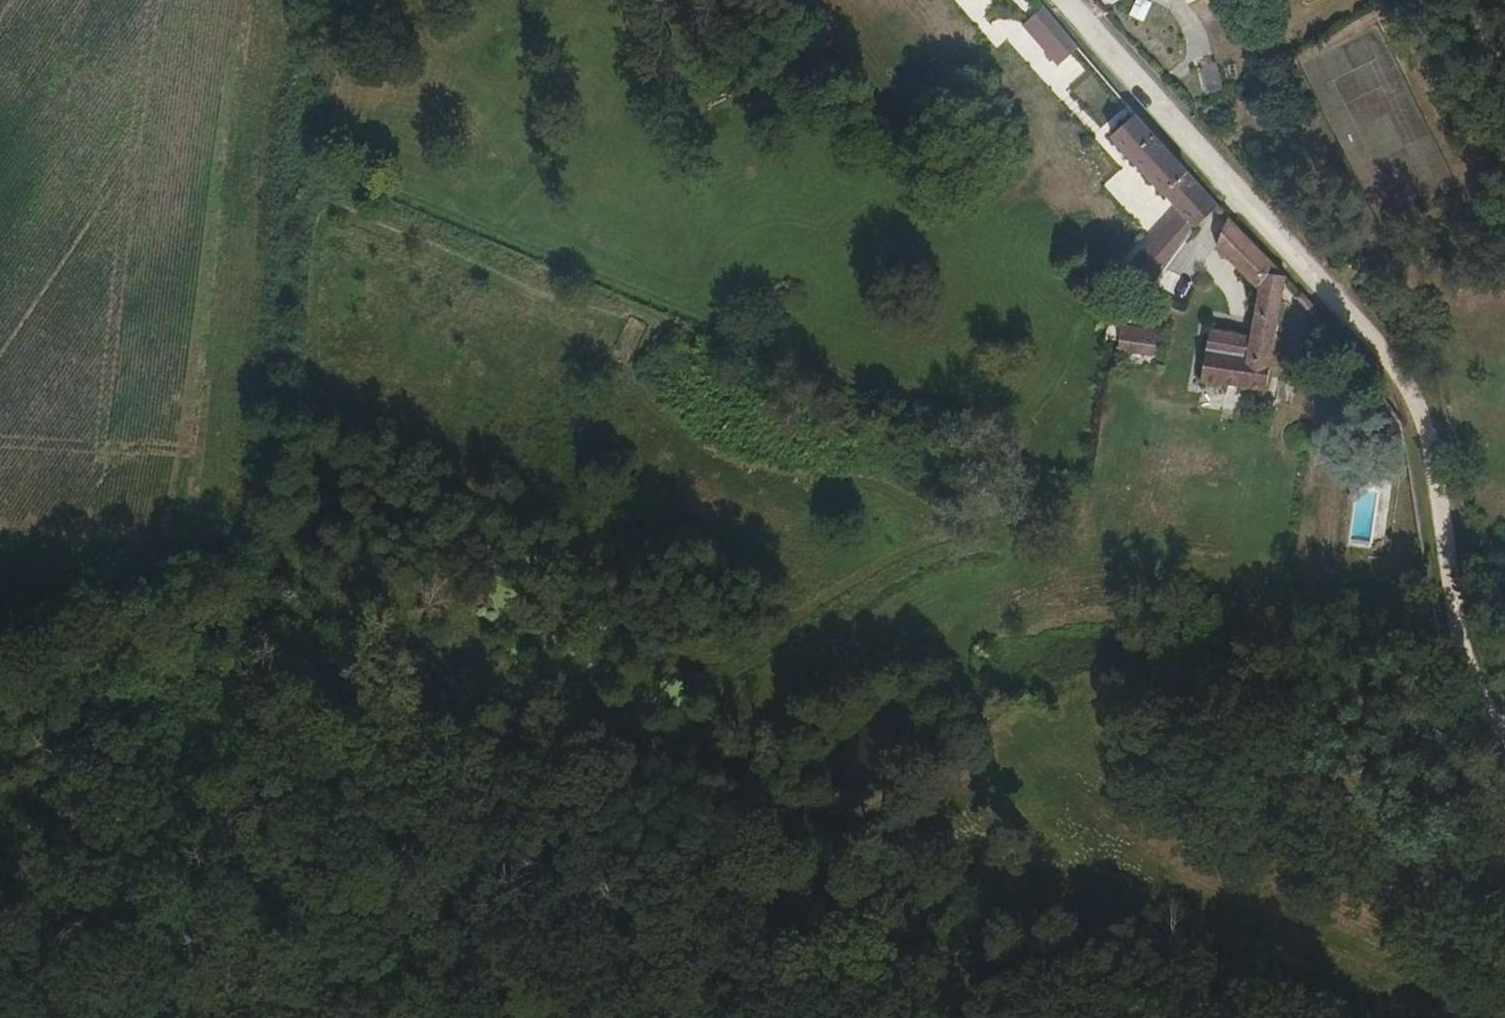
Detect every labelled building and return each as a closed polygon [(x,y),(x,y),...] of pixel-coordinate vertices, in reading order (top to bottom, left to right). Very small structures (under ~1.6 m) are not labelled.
[(1055,43),(1021,3),(994,27),(1029,66),(1055,43)] [(1110,108),(1099,153),(1118,173),(1138,203),(1153,221),(1162,230),(1195,205),(1110,108)] [(1224,271),(1254,275),(1201,213),(1186,253),(1219,295),(1224,271)] [(1115,284),(1162,230),(1153,221),(1115,263),(1099,249),(1090,260),(1115,284)] [(1253,277),(1254,275),(1224,271),(1219,295),(1208,337),(1206,360),(1233,366),(1253,277)] [(1074,321),(1070,334),(1123,346),(1125,332),(1074,321)] [(1227,395),(1233,366),(1206,360),(1208,337),(1172,327),(1168,354),(1164,380),(1227,395)] [(1123,343),(1123,353),(1156,354),(1156,344),(1123,343)] [(1358,489),(1351,543),(1383,547),(1390,494),(1358,489)]
